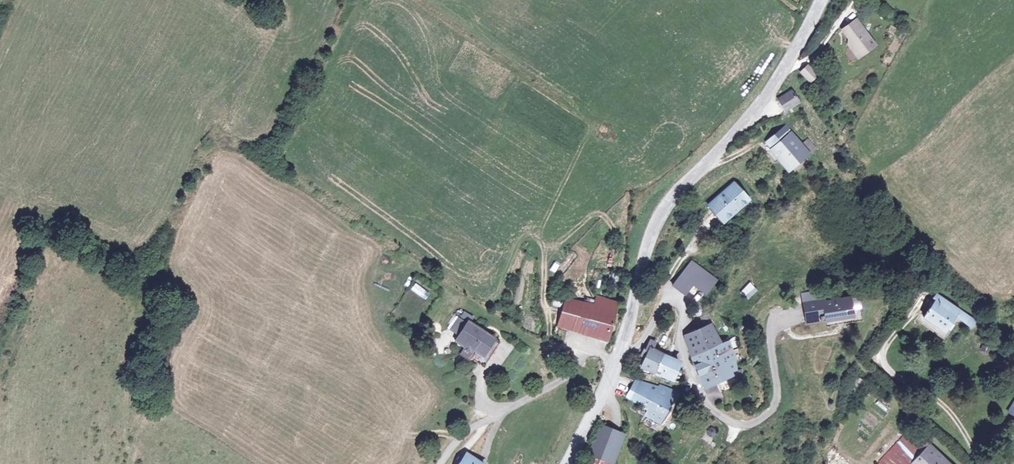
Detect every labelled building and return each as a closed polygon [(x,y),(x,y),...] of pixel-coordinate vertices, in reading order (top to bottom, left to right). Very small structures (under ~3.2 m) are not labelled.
[(850,47),(859,58),(874,47),(864,35),(867,33),(857,19),(847,27),(849,30),(844,33),(853,44),(850,47)] [(808,68),(806,70),(802,73),(807,80),(810,83),(817,77),(808,68)] [(790,93),(777,100),(783,111),(797,104),(790,93)] [(785,130),(766,144),(786,172),(805,158),(812,153),(806,145),(799,149),(785,130)] [(733,184),(709,205),(722,221),(746,199),(733,184)] [(555,273),(560,265),(554,261),(549,270),(555,273)] [(717,278),(713,276),(692,261),(675,286),(688,295),(695,283),(704,289),(708,292),(717,278)] [(611,272),(606,282),(616,287),(621,277),(611,272)] [(747,300),(758,290),(750,282),(739,292),(747,300)] [(415,283),(410,289),(425,300),(429,294),(415,283)] [(983,321),(976,316),(942,291),(937,297),(941,300),(927,319),(950,336),(964,316),(979,327),(983,321)] [(569,296),(561,327),(611,337),(619,300),(599,295),(597,302),(569,296)] [(861,319),(860,312),(869,311),(867,299),(859,300),(832,305),(832,302),(812,305),(814,317),(833,314),(835,323),(861,319)] [(490,325),(464,308),(451,328),(467,338),(469,336),(479,342),(490,325)] [(709,315),(701,309),(697,315),(705,321),(709,315)] [(686,336),(692,355),(701,391),(729,383),(727,377),(734,367),(731,356),(740,353),(737,337),(720,344),(710,323),(706,326),(707,329),(686,336)] [(681,367),(663,357),(653,351),(657,345),(653,342),(651,344),(647,351),(646,350),(643,357),(647,359),(642,368),(654,374),(673,382),(681,367)] [(597,385),(591,382),(587,392),(593,394),(597,385)] [(640,385),(634,398),(652,407),(650,413),(668,421),(679,397),(663,389),(661,393),(640,385)] [(928,438),(912,424),(877,461),(874,463),(905,463),(928,438)] [(626,436),(603,426),(587,463),(614,463),(626,436)] [(705,435),(713,439),(717,431),(709,428),(705,435)] [(928,438),(905,463),(958,463),(928,438)] [(867,451),(871,456),(880,446),(875,442),(867,451)]
